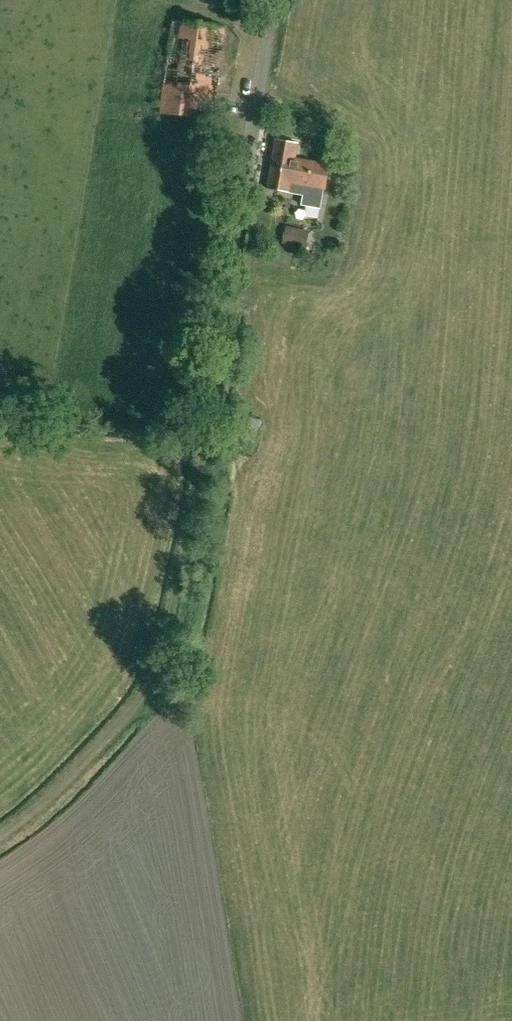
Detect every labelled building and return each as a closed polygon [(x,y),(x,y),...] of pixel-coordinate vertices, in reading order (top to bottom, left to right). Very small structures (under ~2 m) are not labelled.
[(197,117),(200,93),(218,95),(226,27),(173,21),(162,113),(197,117)] [(299,143),(276,139),(268,188),(294,193),(300,160),(296,159),(299,143)] [(302,204),(321,208),(324,188),(325,188),(329,165),(300,160),(294,193),(303,195),(302,204)]
